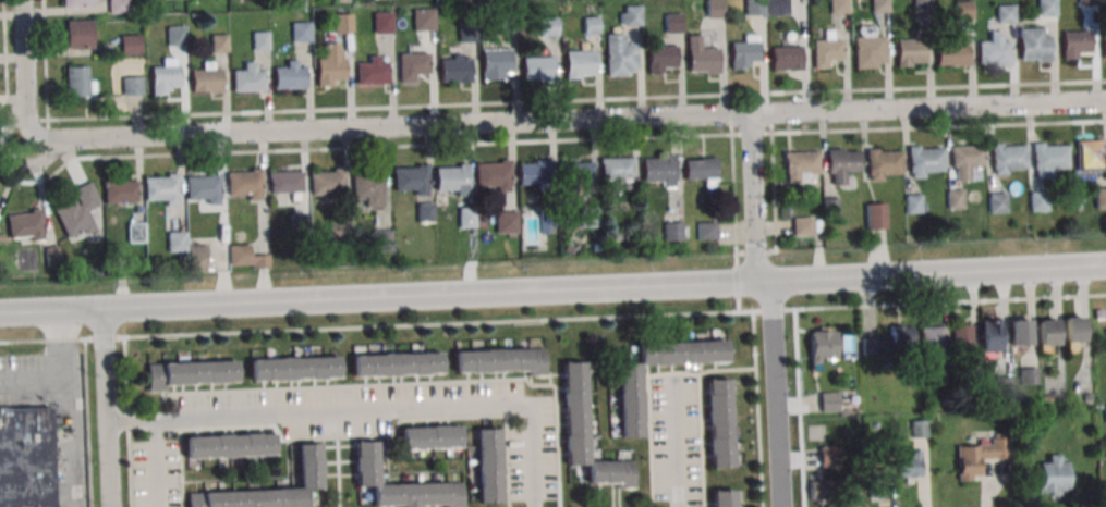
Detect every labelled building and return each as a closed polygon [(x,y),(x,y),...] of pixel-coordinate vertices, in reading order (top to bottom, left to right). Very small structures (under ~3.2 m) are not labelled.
[(108,12),(129,12),(129,0),(108,0),(108,12)] [(722,18),(722,0),(705,0),(705,18),(722,18)] [(745,16),(744,0),(764,0),(765,15),(745,16)] [(768,15),(788,14),(787,0),(767,0),(768,15)] [(848,0),(830,0),(830,13),(848,13),(848,0)] [(887,0),(872,0),(872,11),(888,11),(887,0)] [(912,9),(931,9),(931,0),(912,0),(912,9)] [(971,0),(955,0),(955,20),(971,20),(971,0)] [(1037,15),(1056,15),(1056,0),(1037,0),(1037,15)] [(1014,22),(1014,3),(996,3),(996,22),(1014,22)] [(619,25),(641,24),(641,5),(624,5),(624,13),(619,13),(619,25)] [(412,8),(412,29),(435,29),(435,8),(412,8)] [(373,11),(373,33),(391,33),(391,11),(373,11)] [(681,12),(664,12),(664,32),(681,32),(681,12)] [(352,33),(352,13),(332,13),(332,33),(352,33)] [(558,36),(558,16),(538,16),(538,36),(558,36)] [(598,33),(598,16),(582,16),(582,33),(598,33)] [(65,48),(92,48),(92,20),(65,20),(65,48)] [(477,41),(476,21),(458,22),(458,42),(477,41)] [(292,22),(292,42),(311,42),(311,22),(292,22)] [(185,26),(167,26),(167,46),(185,46),(185,26)] [(1049,61),(1049,27),(1019,27),(1019,60),(1049,61)] [(253,30),(253,49),(268,49),(268,30),(253,30)] [(1009,65),(1009,42),(1000,42),(1000,30),(988,32),(989,42),(977,42),(977,65),(1009,65)] [(1091,30),(1061,30),(1061,58),(1091,58),(1091,30)] [(606,75),(636,75),(636,45),(624,45),(624,33),(606,33),(606,75)] [(139,54),(139,34),(119,34),(119,54),(139,54)] [(228,34),(211,34),(211,51),(228,51),(228,34)] [(686,35),(686,72),(718,72),(718,47),(698,47),(698,35),(686,35)] [(758,61),(757,35),(743,36),(743,42),(729,42),(730,72),(745,71),(745,66),(750,66),(750,61),(758,61)] [(854,69),(877,69),(877,64),(884,64),(884,36),(854,35),(854,69)] [(968,65),(967,46),(959,47),(959,36),(934,37),(935,66),(968,65)] [(897,65),(925,65),(925,37),(897,37),(897,65)] [(841,38),(827,38),(827,40),(813,40),(813,69),(830,69),(830,60),(841,60),(841,38)] [(677,42),(645,42),(646,74),(661,74),(661,69),(678,69),(677,42)] [(318,86),(330,86),(333,82),(344,82),(344,59),(339,60),(339,45),(324,45),(325,60),(317,60),(318,86)] [(479,81),(503,81),(503,74),(511,74),(512,46),(481,46),(479,81)] [(801,47),(770,47),(770,71),(801,71),(801,47)] [(593,49),(564,49),(564,77),(593,77),(593,49)] [(398,81),(417,81),(417,72),(428,72),(428,52),(398,52),(398,81)] [(522,79),(552,79),(552,55),(522,55),(522,79)] [(151,95),(170,95),(170,86),(179,86),(179,57),(161,57),(161,69),(151,69),(151,95)] [(389,85),(389,62),(379,62),(379,57),(370,57),(370,64),(358,64),(357,84),(389,85)] [(439,57),(439,81),(469,81),(469,57),(439,57)] [(221,61),(200,61),(200,70),(191,70),(191,92),(221,92),(221,61)] [(275,88),(305,88),(305,67),(297,67),(297,61),(287,61),(287,69),(275,67),(275,88)] [(265,71),(255,71),(255,62),(244,62),(244,71),(232,71),(232,90),(265,90),(265,71)] [(93,66),(65,66),(65,96),(93,96),(93,66)] [(122,95),(143,95),(143,75),(122,75),(122,95)] [(1075,139),(1075,171),(1104,171),(1104,139),(1075,139)] [(1024,147),(1001,148),(1001,143),(990,143),(992,177),(1005,176),(1005,169),(1025,168),(1024,147)] [(1056,169),(1067,169),(1067,147),(1044,147),(1043,144),(1033,144),(1033,176),(1056,175),(1056,169)] [(950,178),(972,178),(972,168),(983,168),(983,145),(950,145),(950,178)] [(943,150),(920,150),(919,147),(909,147),(910,180),(924,178),(924,174),(944,173),(943,150)] [(827,149),(827,183),(848,183),(848,171),(860,171),(859,148),(827,149)] [(902,148),(866,148),(866,178),(902,178),(902,148)] [(818,150),(785,150),(785,181),(807,181),(807,171),(818,171),(818,150)] [(674,156),(665,156),(665,160),(643,160),(644,183),(663,183),(663,190),(676,189),(674,156)] [(633,177),(633,157),(600,157),(600,177),(633,177)] [(684,157),(684,178),(705,178),(705,187),(717,187),(717,157),(684,157)] [(510,190),(510,159),(475,159),(475,190),(510,190)] [(550,183),(550,159),(519,159),(519,183),(550,183)] [(469,162),(460,162),(460,169),(434,169),(434,194),(469,194),(469,162)] [(560,162),(560,182),(592,182),(592,162),(560,162)] [(427,165),(393,165),(393,193),(427,193),(427,165)] [(381,206),(380,175),(376,175),(375,166),(351,168),(352,201),(362,201),(362,207),(381,206)] [(228,197),(247,197),(247,202),(263,201),(262,169),(252,169),(252,173),(227,174),(228,197)] [(269,193),(302,193),(302,170),(269,170),(269,193)] [(311,171),(311,195),(345,195),(345,171),(311,171)] [(180,173),(169,173),(169,178),(145,180),(146,200),(166,200),(166,209),(180,209),(180,173)] [(186,202),(220,202),(220,173),(186,173),(186,202)] [(137,201),(137,180),(104,180),(104,201),(137,201)] [(65,238),(95,228),(88,208),(99,205),(92,182),(72,188),(75,199),(54,207),(65,238)] [(1095,186),(1095,208),(1105,207),(1105,186),(1095,186)] [(963,208),(963,188),(947,188),(946,208),(963,208)] [(1007,211),(1007,191),(987,191),(988,212),(1007,211)] [(906,213),(921,213),(921,194),(906,194),(906,213)] [(1030,209),(1045,209),(1045,194),(1030,194),(1030,209)] [(840,199),(840,215),(825,215),(824,200),(840,199)] [(434,202),(434,222),(417,223),(417,203),(434,202)] [(885,228),(885,202),(865,202),(865,228),(885,228)] [(582,206),(582,225),(599,225),(599,206),(582,206)] [(475,208),(476,227),(459,227),(459,208),(475,208)] [(557,209),(558,228),(549,228),(549,234),(542,234),(540,210),(557,209)] [(45,244),(41,210),(33,211),(33,215),(9,217),(11,239),(31,238),(31,244),(45,244)] [(496,232),(516,232),(516,211),(496,211),(496,232)] [(308,214),(309,235),(291,235),(290,215),(308,214)] [(813,236),(812,218),(792,219),(792,237),(813,236)] [(351,221),(352,244),(330,244),(329,221),(351,221)] [(682,240),(682,221),(664,221),(664,240),(682,240)] [(697,221),(697,239),(715,239),(715,221),(697,221)] [(144,242),(144,222),(127,222),(127,242),(144,242)] [(391,231),(392,252),(373,252),(373,232),(391,231)] [(185,233),(186,253),(168,253),(168,234),(185,233)] [(250,244),(230,244),(230,268),(268,268),(268,255),(250,255),(250,244)] [(58,246),(61,268),(47,269),(45,248),(58,246)] [(207,247),(207,272),(189,272),(189,247),(207,247)] [(1064,342),(1082,342),(1082,316),(1064,316),(1064,342)] [(999,318),(981,318),(981,350),(999,350),(999,318)] [(1010,345),(1029,345),(1029,318),(1010,318),(1010,345)] [(1037,318),(1037,344),(1056,344),(1056,318),(1037,318)] [(971,355),(971,323),(952,323),(952,355),(971,355)] [(890,336),(861,336),(861,354),(912,354),(912,325),(890,325),(890,336)] [(944,326),(921,326),(921,356),(944,356),(944,326)] [(810,361),(837,361),(837,329),(810,329),(810,361)] [(855,358),(855,334),(841,334),(841,358),(855,358)] [(618,363),(620,436),(642,436),(639,364),(726,361),(726,339),(637,343),(639,362),(618,363)] [(544,347),(454,348),(454,372),(526,371),(526,375),(544,375),(544,347)] [(352,376),(441,374),(440,350),(352,354),(352,376)] [(248,358),(248,381),(339,379),(338,356),(248,358)] [(146,362),(147,386),(236,384),(235,360),(146,362)] [(564,465),(587,465),(587,485),(633,484),(632,459),(586,460),(584,361),(562,361),(564,465)] [(1020,369),(1021,384),(1038,383),(1037,367),(1020,369)] [(981,385),(980,370),(965,371),(967,386),(981,385)] [(1012,393),(1011,378),(995,379),(995,394),(1012,393)] [(707,379),(708,467),(731,467),(730,379),(707,379)] [(819,411),(838,411),(838,391),(819,391),(819,411)] [(49,404),(0,404),(0,506),(54,506),(49,404)] [(926,419),(911,419),(911,436),(926,436),(926,419)] [(460,447),(460,424),(400,425),(401,448),(460,447)] [(498,502),(498,429),(477,429),(477,502),(498,502)] [(184,434),(184,457),(275,456),(274,432),(184,434)] [(992,444),(956,445),(958,480),(981,480),(980,458),(1008,457),(1007,432),(992,433),(992,444)] [(377,484),(376,441),(353,441),(354,486),(372,486),(373,506),(445,505),(445,506),(462,506),(461,482),(377,484)] [(187,506),(306,506),(305,489),(320,489),(319,443),(297,444),(299,489),(186,491),(187,506)] [(839,466),(839,446),(819,446),(819,466),(839,466)] [(920,479),(920,449),(909,449),(909,458),(899,458),(899,479),(920,479)] [(1069,491),(1069,461),(1061,461),(1061,454),(1047,455),(1047,462),(1037,462),(1038,492),(1069,491)] [(888,470),(868,470),(868,497),(888,497),(888,470)] [(812,499),(843,497),(842,479),(811,481),(812,499)] [(733,489),(712,490),(712,506),(734,506),(733,489)]
